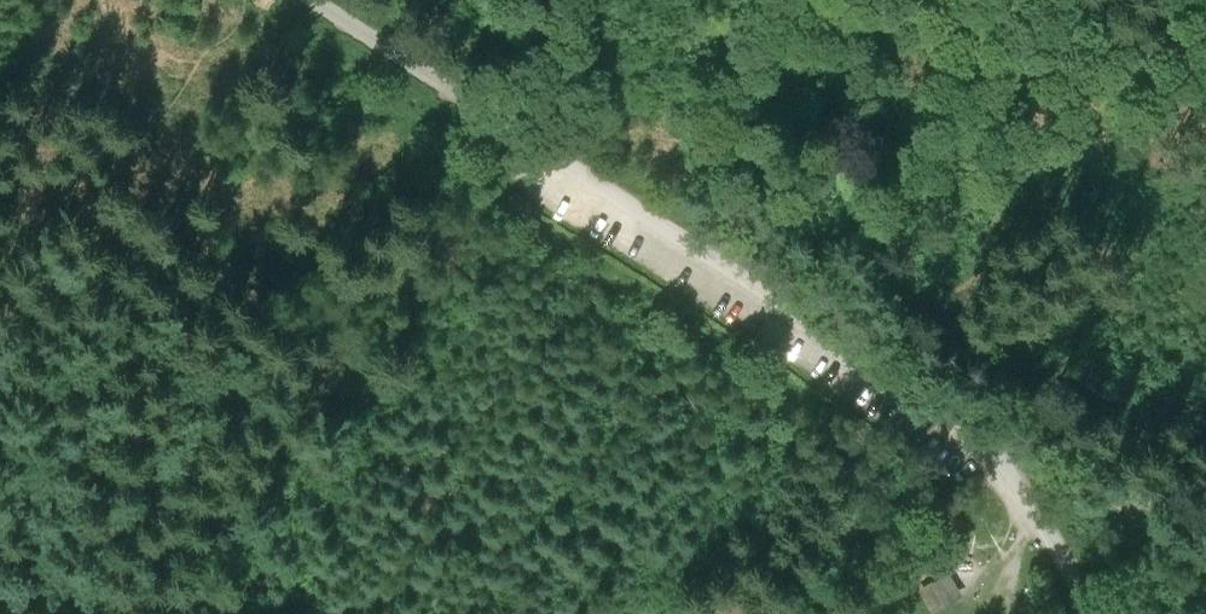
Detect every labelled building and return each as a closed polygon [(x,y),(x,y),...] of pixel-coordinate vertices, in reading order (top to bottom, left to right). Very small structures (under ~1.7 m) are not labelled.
[(945,548),(923,546),(921,568),(943,570),(945,548)] [(955,566),(963,593),(984,587),(976,560),(955,566)] [(948,567),(918,584),(931,607),(961,589),(948,567)]
